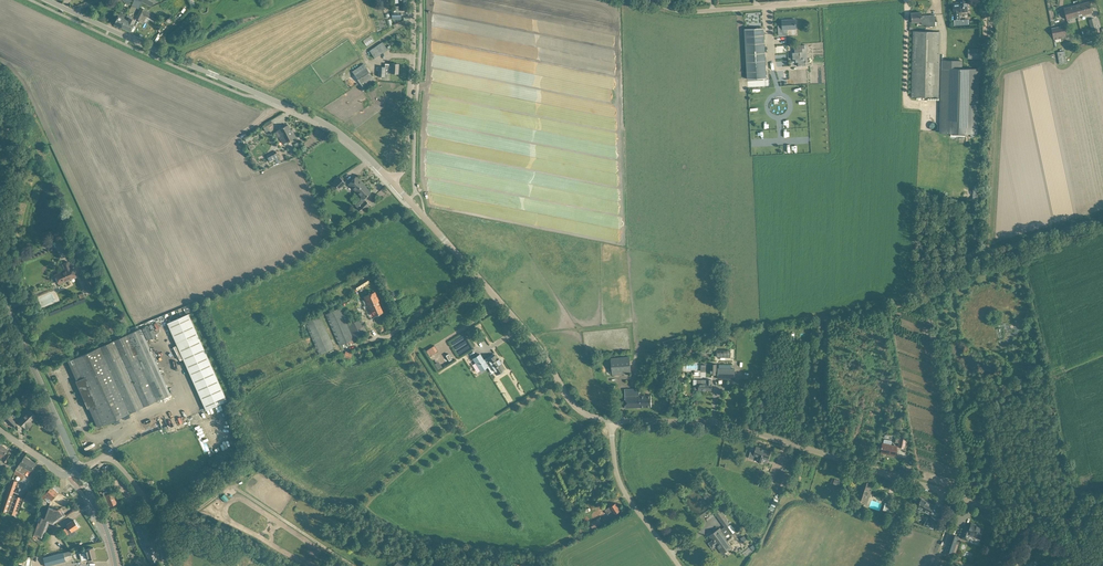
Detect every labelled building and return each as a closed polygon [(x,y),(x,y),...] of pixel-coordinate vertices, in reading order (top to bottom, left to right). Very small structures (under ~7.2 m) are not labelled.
[(132,6),(139,9),(142,3),(142,2),(138,0),(134,0),(132,6)] [(399,6),(396,6),(396,12),(392,12),(392,17),(401,17),(401,10),(407,10),(407,0),(399,0),(399,6)] [(968,11),(967,0),(959,0),(959,2),(953,3),(954,20),(960,19),(960,12),(968,11)] [(1074,5),(1077,17),(1092,12),(1089,1),(1074,5)] [(1067,19),(1077,17),(1074,5),(1064,8),(1067,19)] [(145,10),(141,8),(136,18),(140,20),(143,14),(145,10)] [(147,11),(145,15),(155,21),(157,17),(147,11)] [(120,27),(126,15),(120,12),(118,15),(114,24),(120,27)] [(911,13),(912,19),(912,22),(922,21),(922,25),(926,25),(926,27),(935,26),(934,15),(925,16),(922,16),(921,12),(911,13)] [(126,15),(120,27),(121,28),(122,27),(130,31),(134,23),(135,20),(132,19),(133,17),(128,14),(127,15),(126,15)] [(1097,28),(1102,26),(1102,25),(1100,16),(1094,18),(1097,28)] [(796,29),(796,25),(795,19),(782,20),(782,27),(778,28),(778,35),(787,35),(787,29),(796,29)] [(1066,37),(1063,25),(1051,28),(1054,40),(1066,37)] [(747,79),(766,78),(764,28),(744,29),(747,79)] [(940,32),(913,31),(912,97),(938,97),(940,32)] [(382,42),(369,51),(371,54),(368,56),(371,60),(387,49),(382,42)] [(968,48),(968,59),(982,59),(982,49),(968,48)] [(1057,52),(1059,64),(1067,63),(1064,51),(1057,52)] [(961,61),(942,60),(941,130),(952,131),(952,136),(965,136),(965,131),(977,131),(978,69),(961,69),(961,61)] [(398,64),(393,63),(392,63),(392,64),(389,63),(388,67),(378,66),(378,76),(388,77),(388,72),(391,73),(398,73),(398,64)] [(363,64),(352,71),(364,89),(375,81),(363,64)] [(271,120),(263,125),(265,130),(268,128),(274,124),(271,120)] [(276,132),(274,133),(277,138),(279,137),(280,138),(283,144),(290,140),(296,137),(292,130),(291,130),(288,125),(283,127),(276,131),(276,132)] [(276,151),(266,156),(270,162),(275,160),(276,163),(281,161),(276,151)] [(355,190),(363,183),(356,176),(348,184),(355,190)] [(340,177),(334,184),(339,189),(345,182),(340,177)] [(363,183),(355,190),(356,191),(361,196),(361,200),(355,205),(362,212),(369,205),(364,199),(371,192),(363,184),(364,184),(363,183)] [(65,270),(60,273),(55,275),(59,284),(76,276),(72,267),(71,268),(68,262),(63,264),(65,270)] [(89,273),(81,276),(87,290),(95,287),(89,273)] [(378,301),(379,301),(375,291),(374,292),(364,296),(369,310),(371,309),(374,316),(383,312),(378,301)] [(355,338),(349,324),(342,307),(325,314),(339,345),(355,338)] [(206,410),(227,401),(188,314),(167,323),(206,410)] [(334,348),(332,343),(320,316),(305,323),(320,354),(334,348)] [(122,317),(116,319),(122,332),(128,329),(122,317)] [(355,338),(367,333),(361,319),(349,324),(355,338)] [(140,329),(68,361),(77,381),(76,381),(88,408),(89,408),(98,427),(170,395),(140,329)] [(679,337),(663,342),(666,351),(682,346),(679,337)] [(430,347),(432,354),(442,350),(439,343),(430,347)] [(480,354),(473,359),(481,371),(488,367),(487,366),(490,364),(496,374),(497,373),(499,376),(505,372),(503,370),(504,369),(500,363),(502,363),(501,362),(501,363),(498,359),(499,359),(499,358),(498,359),(495,355),(494,356),(493,354),(483,360),(480,354)] [(611,367),(612,375),(631,373),(629,357),(611,358),(611,367)] [(441,368),(446,364),(442,359),(437,362),(441,368)] [(718,368),(718,378),(734,379),(735,369),(718,368)] [(704,380),(703,380),(697,379),(696,385),(695,385),(695,390),(699,390),(711,391),(712,385),(712,383),(711,383),(711,380),(707,380),(707,381),(704,381),(704,380)] [(639,388),(630,389),(625,389),(625,407),(651,407),(651,395),(639,396),(639,388)] [(37,397),(33,389),(28,394),(30,396),(34,399),(37,397)] [(32,423),(31,422),(36,416),(30,410),(19,421),(25,427),(27,429),(32,423)] [(10,417),(9,417),(6,414),(3,416),(7,420),(6,420),(13,427),(17,424),(10,417)] [(907,439),(900,437),(898,447),(905,448),(907,439)] [(882,447),(881,452),(881,451),(889,453),(889,454),(895,455),(896,450),(897,446),(891,445),(892,441),(892,440),(885,439),(884,440),(883,443),(882,447)] [(750,454),(749,457),(757,460),(763,462),(764,458),(768,459),(771,451),(757,447),(756,449),(755,449),(755,450),(751,449),(750,454)] [(7,463),(11,456),(7,453),(2,460),(7,463)] [(35,463),(30,459),(25,456),(16,470),(25,475),(28,470),(30,471),(35,463)] [(780,470),(776,483),(785,486),(789,473),(780,470)] [(12,479),(1,511),(15,515),(21,497),(12,494),(17,481),(12,479)] [(864,481),(862,486),(857,499),(867,502),(870,493),(867,492),(871,483),(864,481)] [(45,493),(41,497),(44,499),(45,499),(49,502),(51,500),(54,496),(58,492),(52,486),(48,490),(47,491),(45,494),(45,493),(45,494),(45,493)] [(38,496),(28,491),(24,498),(34,504),(38,496)] [(103,492),(102,493),(107,504),(109,503),(110,506),(117,503),(117,504),(120,503),(119,502),(118,499),(115,501),(112,492),(108,494),(107,491),(103,492)] [(916,502),(914,506),(917,507),(923,510),(929,514),(931,510),(934,505),(928,502),(927,503),(921,500),(919,503),(916,502)] [(608,514),(613,511),(613,510),(615,514),(620,511),(615,503),(610,506),(605,510),(608,514)] [(885,503),(883,510),(889,513),(892,505),(885,503)] [(49,523),(52,524),(65,515),(62,511),(63,510),(61,507),(57,510),(48,507),(44,518),(42,517),(40,522),(38,521),(33,534),(34,534),(32,538),(41,542),(43,537),(43,538),(49,523)] [(716,545),(723,554),(732,547),(723,536),(725,535),(725,536),(729,533),(730,535),(736,531),(719,508),(714,512),(725,527),(721,530),(720,528),(709,535),(713,540),(709,543),(712,548),(716,545)] [(927,520),(925,524),(933,528),(938,520),(931,516),(928,521),(927,520)] [(68,527),(65,529),(69,534),(74,530),(79,527),(74,520),(69,523),(67,524),(68,527)] [(593,529),(602,524),(600,520),(591,525),(593,529)] [(737,531),(740,528),(734,522),(732,524),(737,531)] [(965,526),(963,531),(961,538),(968,540),(970,534),(980,537),(983,528),(971,524),(970,528),(965,526)] [(140,541),(145,539),(140,525),(136,527),(140,541)] [(948,533),(945,543),(948,544),(946,551),(953,553),(957,543),(959,536),(948,533)] [(151,562),(157,559),(155,555),(156,555),(152,546),(148,548),(147,546),(143,547),(151,562)] [(96,557),(93,548),(93,547),(83,550),(84,552),(79,553),(82,561),(92,558),(96,557)] [(71,552),(44,558),(41,559),(42,562),(44,561),(45,565),(66,561),(65,557),(72,555),(71,552)]
